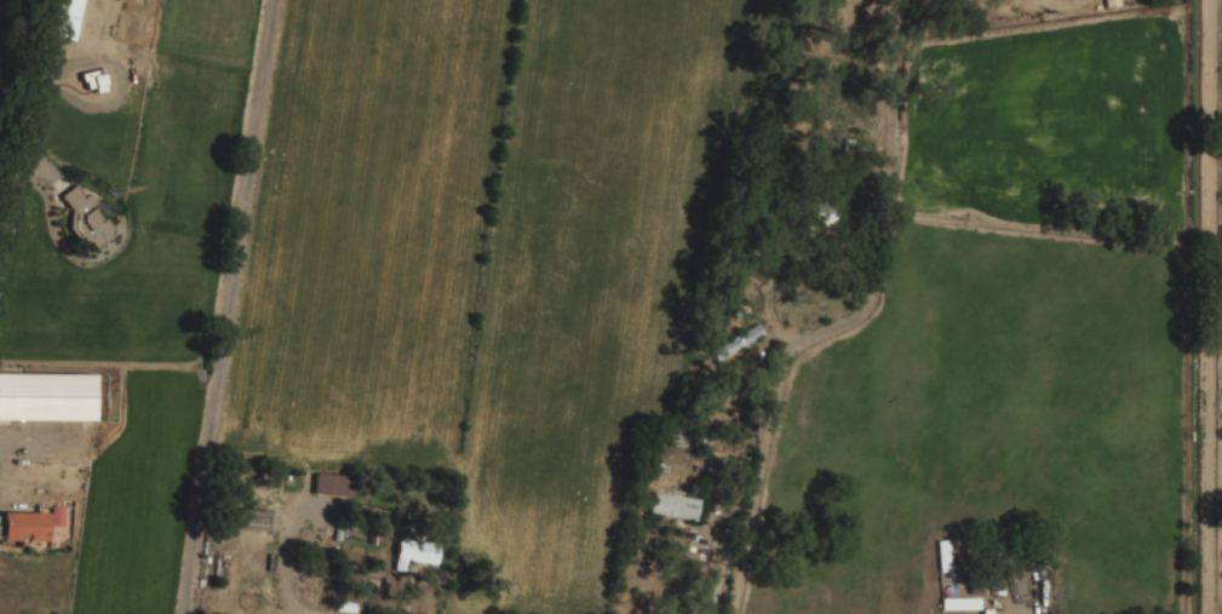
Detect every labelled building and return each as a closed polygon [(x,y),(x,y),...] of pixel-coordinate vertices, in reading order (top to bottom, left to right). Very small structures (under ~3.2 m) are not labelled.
[(48,35),(75,40),(83,0),(55,0),(48,35)] [(85,246),(90,241),(96,248),(116,233),(87,195),(85,197),(75,185),(61,196),(75,213),(65,222),(85,246)] [(833,206),(817,207),(819,222),(834,220),(833,206)] [(712,350),(718,360),(764,333),(758,323),(712,350)] [(96,373),(0,373),(0,420),(96,420),(96,373)] [(343,475),(316,472),(314,493),(340,495),(343,475)] [(696,521),(700,499),(654,490),(650,512),(696,521)] [(268,510),(235,509),(235,528),(268,528),(268,510)] [(47,541),(47,510),(2,510),(2,541),(47,541)] [(438,541),(397,539),(396,570),(407,570),(408,562),(437,563),(438,541)] [(948,570),(948,545),(940,545),(940,570),(948,570)] [(942,609),(981,609),(981,597),(942,597),(942,609)]
